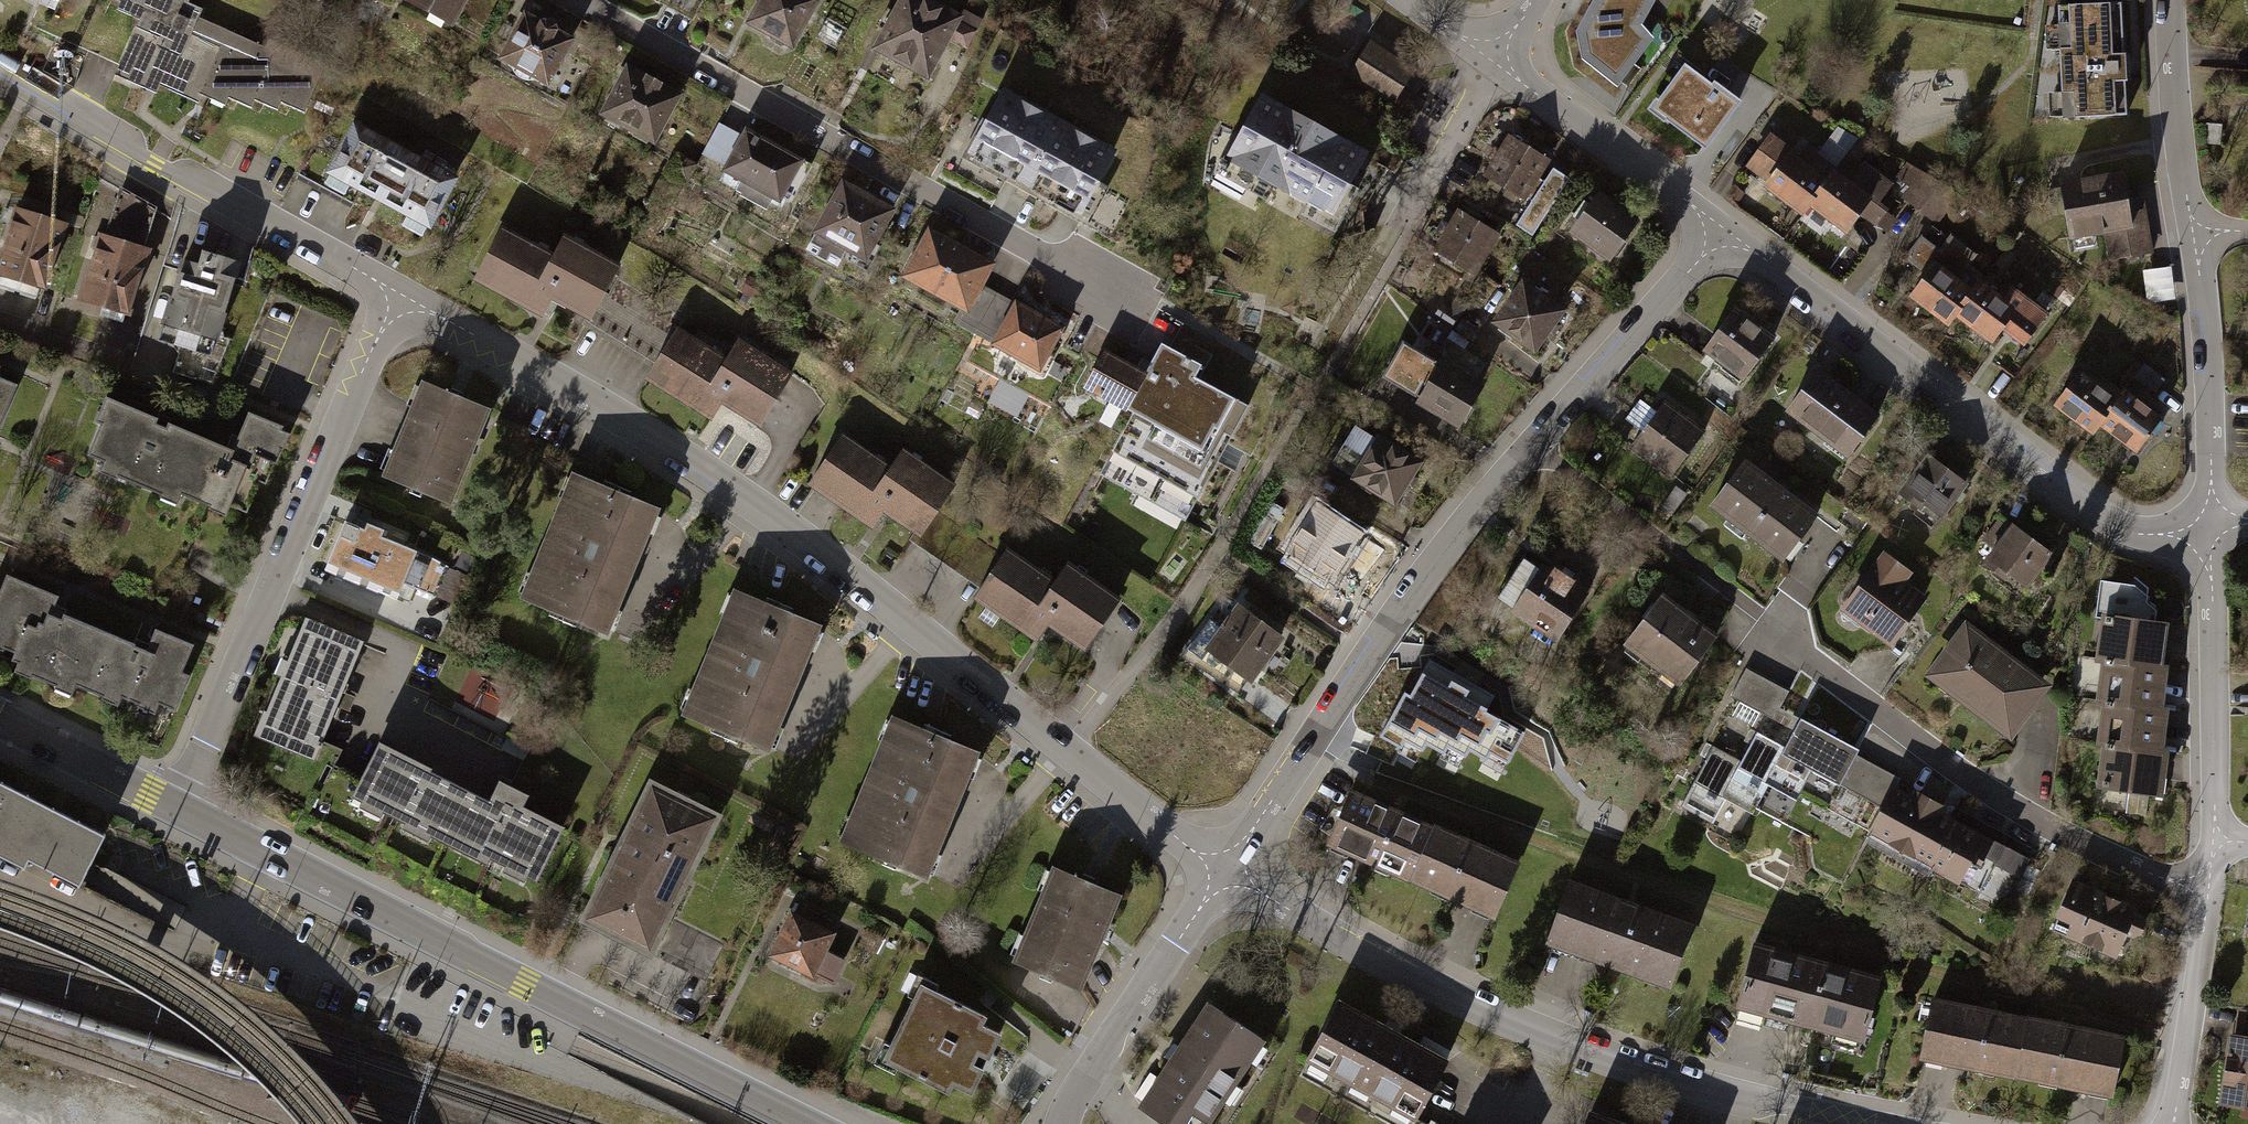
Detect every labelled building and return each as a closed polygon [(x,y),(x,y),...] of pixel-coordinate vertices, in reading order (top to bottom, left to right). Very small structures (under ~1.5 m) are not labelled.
[(119,4),(113,17),(132,26),(107,81),(165,107),(169,97),(203,113),(212,91),(236,102),(241,92),(272,106),(276,96),(297,105),(313,70),(212,25),(218,12),(203,5),(205,0),(110,0),(119,4)] [(401,3),(451,31),(468,0),(403,0),(401,3)] [(813,0),(759,0),(746,24),(792,50),(818,3),(813,0)] [(931,0),(900,0),(874,48),(931,78),(963,17),(931,0)] [(1578,28),(1586,64),(1620,86),(1655,38),(1645,24),(1658,0),(1595,0),(1578,28)] [(2130,128),(2126,3),(2104,4),(2065,5),(2069,130),(2130,128)] [(573,42),(524,15),(498,62),(547,89),(573,42)] [(1417,69),(1372,42),(1350,78),(1395,105),(1417,69)] [(683,93),(625,65),(599,119),(657,147),(683,93)] [(1721,108),(1683,78),(1652,117),(1690,147),(1721,108)] [(1123,146),(1003,81),(963,154),(1083,219),(1123,146)] [(1373,150),(1263,92),(1225,164),(1335,222),(1373,150)] [(458,181),(351,122),(322,175),(429,233),(458,181)] [(805,159),(744,129),(724,171),(785,200),(805,159)] [(1803,215),(1810,204),(1829,179),(1775,137),(1752,167),(1773,181),(1765,190),(1803,215)] [(1552,164),(1512,140),(1486,181),(1526,206),(1552,164)] [(1853,179),(1836,170),(1829,179),(1810,204),(1846,235),(1863,216),(1878,228),(1891,212),(1879,202),(1892,184),(1865,163),(1853,179)] [(1963,198),(1925,171),(1909,163),(1899,178),(1913,188),(1903,202),(1912,208),(1928,220),(1942,229),(1963,198)] [(1557,164),(1519,223),(1537,234),(1574,175),(1557,164)] [(2123,173),(2064,184),(2073,234),(2109,228),(2114,256),(2152,249),(2142,195),(2128,198),(2123,173)] [(895,210),(844,182),(815,235),(867,263),(895,210)] [(16,190),(0,241),(0,280),(18,285),(46,294),(73,208),(46,199),(16,190)] [(1637,232),(1592,200),(1568,234),(1613,265),(1637,232)] [(132,213),(105,206),(79,303),(107,311),(135,318),(161,221),(132,213)] [(1500,238),(1459,214),(1434,256),(1474,281),(1500,238)] [(995,267),(929,232),(903,280),(969,315),(995,267)] [(549,262),(502,236),(474,287),(540,323),(550,306),(592,329),(622,273),(561,239),(549,262)] [(1983,257),(1952,237),(1913,294),(1958,324),(1986,283),(1990,276),(1976,267),(1983,257)] [(212,255),(177,246),(151,342),(186,351),(218,360),(244,264),(212,255)] [(2172,267),(2145,271),(2150,303),(2177,300),(2172,267)] [(1569,315),(1525,283),(1494,326),(1538,358),(1569,315)] [(1986,283),(1958,324),(1994,349),(2006,330),(2029,345),(2053,309),(2018,286),(2009,299),(1986,283)] [(1040,374),(1062,332),(1015,307),(993,349),(1040,374)] [(1772,347),(1733,315),(1701,354),(1741,386),(1772,347)] [(726,363),(676,332),(645,384),(711,424),(722,407),(761,431),(793,378),(738,344),(726,363)] [(1166,337),(1148,369),(1132,396),(1214,438),(1239,394),(1199,371),(1204,359),(1166,337)] [(1132,396),(1148,369),(1104,346),(1084,384),(1127,407),(1132,396)] [(1481,395),(1416,356),(1395,391),(1459,430),(1481,395)] [(2149,368),(2140,381),(2155,392),(2164,380),(2149,368)] [(0,376),(0,426),(20,385),(0,376)] [(2082,377),(2058,409),(2095,437),(2104,424),(2119,405),(2082,377)] [(1021,413),(1031,393),(1002,379),(992,400),(1021,413)] [(1877,427),(1815,381),(1788,418),(1851,464),(1877,427)] [(488,414),(416,385),(378,477),(449,506),(488,414)] [(210,506),(235,447),(115,395),(89,453),(210,506)] [(1214,438),(1132,396),(1127,407),(1096,467),(1177,509),(1214,438)] [(2104,424),(2142,453),(2163,425),(2126,396),(2119,405),(2104,424)] [(1706,436),(1665,404),(1633,446),(1674,477),(1706,436)] [(295,430),(252,411),(235,447),(210,506),(253,525),(295,430)] [(1422,470),(1358,430),(1333,471),(1397,511),(1422,470)] [(890,472),(845,440),(811,489),(874,532),(884,517),(923,543),(960,490),(904,451),(890,472)] [(1976,494),(1932,460),(1908,491),(1952,525),(1976,494)] [(1822,521),(1748,466),(1715,510),(1789,565),(1822,521)] [(662,514),(572,480),(525,604),(614,638),(662,514)] [(1365,536),(1316,506),(1289,551),(1338,581),(1365,536)] [(426,552),(344,521),(323,575),(405,606),(426,552)] [(2055,560),(2018,529),(1989,563),(2027,593),(2055,560)] [(1878,565),(1876,564),(1842,611),(1895,649),(1931,599),(1909,584),(1917,573),(1888,552),(1878,565)] [(1053,587),(1009,556),(977,603),(1037,644),(1048,628),(1088,655),(1124,603),(1068,565),(1053,587)] [(1590,602),(1530,560),(1500,602),(1559,645),(1590,602)] [(5,570),(0,581),(0,647),(23,658),(15,676),(121,724),(134,695),(177,715),(204,656),(186,648),(168,640),(159,659),(62,615),(70,599),(34,583),(5,570)] [(2108,658),(2162,663),(2161,610),(2132,584),(2101,582),(2100,619),(2109,619),(2107,658),(2108,658)] [(1725,638),(1667,592),(1627,643),(1685,689),(1725,638)] [(818,630),(729,593),(680,712),(769,749),(818,630)] [(1285,643),(1240,610),(1208,653),(1252,686),(1285,643)] [(2058,687),(1967,624),(1928,679),(2019,742),(2058,687)] [(361,648),(305,626),(261,739),(318,761),(361,648)] [(2162,663),(2108,658),(2106,701),(2110,701),(2164,707),(2167,664),(2162,663)] [(1494,696),(1430,660),(1410,695),(1404,692),(1380,735),(1400,746),(1404,739),(1422,750),(1427,742),(1444,752),(1447,746),(1466,756),(1470,749),(1485,757),(1489,750),(1508,761),(1525,731),(1486,709),(1494,696)] [(1788,692),(1745,669),(1730,698),(1774,720),(1788,692)] [(483,710),(494,678),(473,670),(461,702),(483,710)] [(2164,707),(2110,701),(2107,743),(2111,744),(2165,751),(2168,708),(2164,707)] [(978,757),(886,719),(836,839),(927,878),(978,757)] [(1845,785),(1861,755),(1801,725),(1791,744),(1785,756),(1814,770),(1845,785)] [(1785,756),(1791,744),(1758,728),(1742,760),(1738,768),(1771,785),(1800,799),(1814,770),(1785,756)] [(2165,751),(2111,744),(2108,789),(2164,794),(2168,751),(2165,751)] [(1756,815),(1771,785),(1738,768),(1742,760),(1713,745),(1682,808),(1726,830),(1738,807),(1756,815)] [(561,832),(378,749),(352,806),(536,889),(561,832)] [(2003,839),(1902,789),(1907,778),(1861,755),(1845,785),(1885,805),(1872,832),(1980,886),(2003,839)] [(722,818),(650,781),(579,920),(703,983),(726,939),(674,913),(722,818)] [(102,842),(0,789),(0,863),(22,874),(26,866),(76,892),(102,842)] [(1519,865),(1353,790),(1325,850),(1366,869),(1440,902),(1492,925),(1519,865)] [(1083,995),(1122,895),(1054,868),(1015,968),(1083,995)] [(2144,916),(2073,885),(2053,931),(2123,962),(2144,916)] [(1697,930),(1568,886),(1548,944),(1677,989),(1697,930)] [(839,940),(790,918),(771,961),(819,983),(839,940)] [(1882,983),(1758,948),(1741,1011),(1865,1045),(1882,983)] [(1006,1020),(920,977),(880,1057),(967,1100),(1006,1020)] [(1210,999),(1140,1106),(1168,1123),(1226,1123),(1279,1043),(1210,999)] [(2129,1039),(1936,1003),(1924,1064),(1971,1073),(2059,1090),(2117,1101),(2129,1039)] [(1341,1004),(1301,1076),(1388,1123),(1417,1123),(1450,1065),(1341,1004)] [(2240,1013),(2228,1104),(2247,1106),(2247,1014),(2240,1013)]
